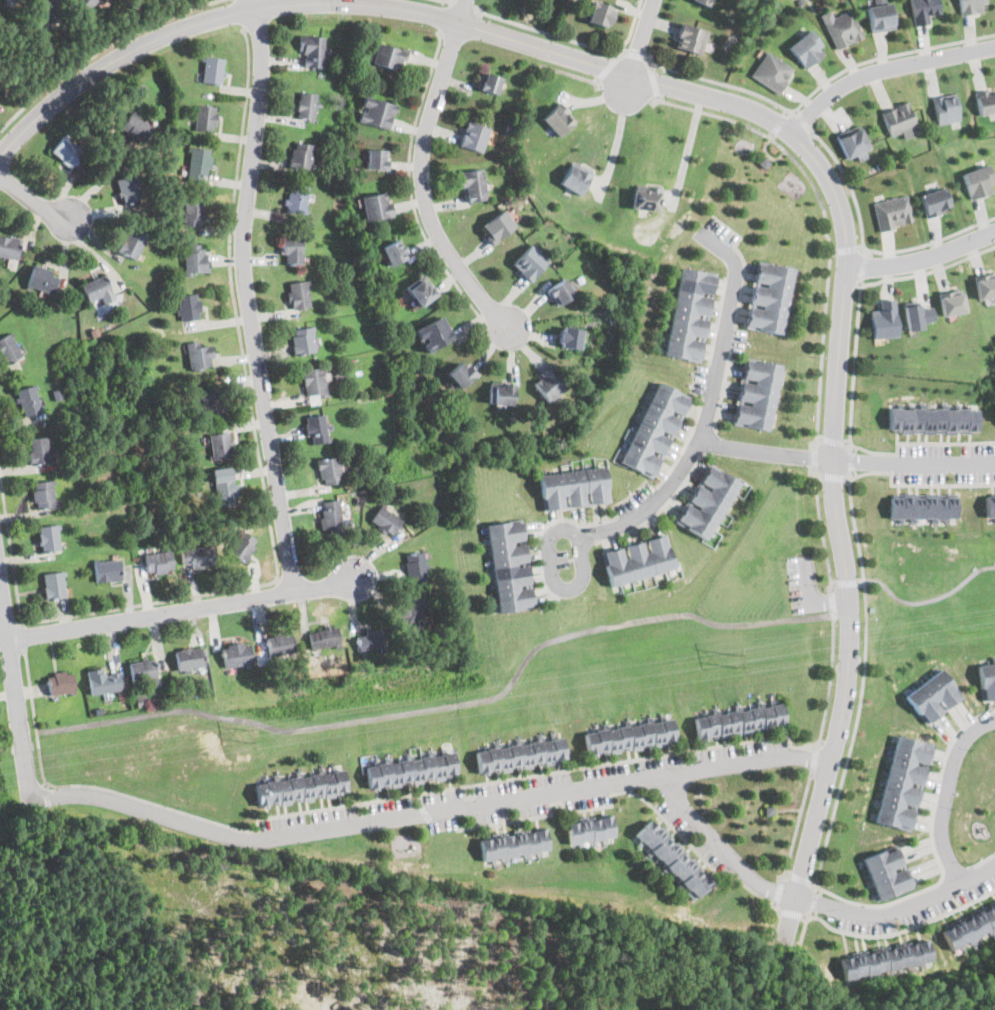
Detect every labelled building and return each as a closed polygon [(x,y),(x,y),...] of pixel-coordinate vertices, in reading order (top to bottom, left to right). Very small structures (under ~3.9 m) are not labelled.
[(98,0),(81,0),(90,8),(98,0)] [(708,8),(712,0),(693,0),(708,8)] [(927,15),(939,12),(936,0),(908,0),(914,25),(929,22),(927,15)] [(960,14),(987,10),(986,0),(958,0),(960,14)] [(587,21),(608,26),(613,6),(591,1),(587,21)] [(865,6),(868,31),(893,28),(889,2),(865,6)] [(818,15),(832,49),(860,37),(849,10),(831,18),(828,11),(818,15)] [(701,55),(708,32),(682,23),(674,46),(701,55)] [(786,48),(806,67),(825,47),(805,28),(786,48)] [(304,53),(304,66),(324,66),(324,34),(299,34),(299,53),(304,53)] [(372,63),(400,71),(406,50),(377,43),(372,63)] [(775,94),(793,70),(766,51),(749,75),(775,94)] [(224,82),(224,56),(203,56),(203,82),(224,82)] [(475,87),(497,94),(502,77),(481,70),(475,87)] [(975,91),(979,114),(994,112),(994,87),(975,91)] [(317,93),(298,91),(296,117),(315,119),(317,93)] [(955,92),(931,97),(937,123),(960,119),(955,92)] [(387,130),(395,106),(366,96),(357,119),(387,130)] [(890,139),(916,130),(906,100),(879,110),(890,139)] [(541,119),(559,137),(576,120),(558,102),(541,119)] [(218,106),(198,103),(193,128),(213,132),(218,106)] [(119,129),(143,143),(154,126),(130,111),(119,129)] [(459,146),(483,152),(490,128),(466,121),(459,146)] [(844,159),(868,150),(858,125),(834,134),(844,159)] [(84,151),(63,134),(50,151),(71,167),(84,151)] [(314,144),(292,141),(288,165),(310,168),(314,144)] [(186,174),(206,178),(212,150),(192,146),(186,174)] [(387,168),(387,148),(365,148),(365,168),(387,168)] [(580,194),(593,173),(572,160),(559,182),(580,194)] [(986,163),(960,174),(970,199),(994,189),(994,186),(986,163)] [(469,201),(488,198),(482,168),(457,172),(460,189),(466,188),(469,201)] [(142,198),(134,173),(115,179),(123,204),(142,198)] [(309,187),(289,183),(284,211),(304,215),(309,187)] [(663,187),(635,183),(632,208),(659,211),(663,187)] [(950,208),(943,186),(918,195),(925,216),(950,208)] [(360,196),(365,221),(393,215),(387,191),(360,196)] [(905,195),(871,202),(877,230),(911,223),(905,195)] [(202,225),(204,199),(187,198),(185,224),(202,225)] [(490,243),(517,228),(506,209),(480,224),(490,243)] [(117,250),(136,258),(146,235),(127,227),(117,250)] [(0,234),(0,256),(18,259),(21,237),(0,234)] [(302,236),(282,236),(282,263),(302,263),(302,236)] [(385,266),(406,259),(399,239),(379,246),(385,266)] [(184,243),(184,273),(206,273),(206,243),(184,243)] [(511,265),(530,281),(548,260),(529,244),(511,265)] [(793,268),(757,262),(745,328),(782,334),(793,268)] [(60,273),(32,264),(26,286),(53,295),(60,273)] [(680,268),(664,354),(700,361),(716,275),(680,268)] [(974,276),(978,299),(994,295),(994,271),(974,276)] [(104,274),(80,286),(91,307),(115,295),(104,274)] [(417,307),(436,296),(425,275),(405,286),(417,307)] [(286,281),(288,308),(309,306),(306,279),(286,281)] [(547,287),(554,305),(575,298),(568,279),(547,287)] [(965,311),(961,287),(938,292),(942,315),(965,311)] [(178,320),(199,318),(197,292),(176,294),(178,320)] [(897,336),(895,298),(878,299),(879,309),(870,310),(872,337),(897,336)] [(919,306),(918,300),(902,303),(907,329),(934,323),(930,304),(919,306)] [(414,330),(425,354),(454,340),(442,316),(414,330)] [(313,326),(290,328),(292,355),(315,353),(313,326)] [(557,347),(581,350),(583,329),(560,327),(557,347)] [(10,333),(0,338),(0,355),(5,365),(23,355),(10,333)] [(210,344),(199,345),(198,340),(186,341),(189,369),(213,366),(210,344)] [(743,358),(733,425),(770,431),(781,364),(743,358)] [(461,389),(476,373),(461,360),(447,375),(461,389)] [(302,370),(307,402),(327,399),(322,367),(302,370)] [(532,382),(548,404),(568,388),(551,367),(532,382)] [(655,381),(619,465),(653,480),(689,396),(655,381)] [(514,382),(488,382),(488,404),(514,404),(514,382)] [(41,412),(36,385),(16,389),(21,416),(41,412)] [(221,387),(200,391),(204,417),(225,414),(221,387)] [(977,431),(977,408),(888,407),(888,431),(977,431)] [(308,444),(327,442),(324,414),(305,416),(308,444)] [(231,458),(229,432),(208,434),(211,460),(231,458)] [(29,465),(51,462),(47,435),(25,438),(29,465)] [(317,457),(320,485),(343,482),(340,455),(317,457)] [(675,523),(709,540),(740,481),(705,463),(675,523)] [(543,510),(609,502),(605,466),(538,474),(543,510)] [(232,467),(211,470),(217,507),(237,505),(232,467)] [(33,509),(55,506),(52,479),(30,481),(33,509)] [(987,516),(994,516),(994,493),(986,493),(987,516)] [(889,495),(889,518),(956,517),(956,495),(889,495)] [(321,500),(321,535),(342,535),(342,500),(321,500)] [(402,520),(379,506),(369,523),(392,537),(402,520)] [(497,612),(534,607),(524,519),(486,523),(497,612)] [(40,551),(61,549),(58,523),(37,525),(40,551)] [(258,544),(241,528),(224,547),(241,562),(258,544)] [(675,570),(667,535),(601,551),(609,585),(675,570)] [(185,550),(188,568),(211,564),(208,546),(185,550)] [(144,553),(149,575),(174,569),(169,548),(144,553)] [(424,577),(424,552),(406,552),(406,577),(424,577)] [(123,577),(118,556),(93,562),(97,582),(123,577)] [(44,598),(67,597),(65,569),(42,571),(44,598)] [(427,604),(408,594),(395,619),(414,629),(427,604)] [(310,648),(339,645),(337,625),(308,628),(310,648)] [(382,630),(356,632),(358,651),(384,649),(382,630)] [(265,633),(267,655),(295,653),(293,631),(265,633)] [(253,663),(248,640),(219,646),(224,669),(253,663)] [(178,672),(207,667),(203,646),(174,651),(178,672)] [(129,660),(132,685),(158,683),(155,657),(129,660)] [(976,663),(980,699),(994,697),(994,661),(976,663)] [(107,673),(106,666),(86,669),(90,693),(123,688),(120,671),(107,673)] [(77,690),(71,668),(46,674),(51,696),(77,690)] [(925,724),(961,697),(939,668),(903,696),(925,724)] [(696,738),(785,728),(782,704),(693,714),(696,738)] [(584,730),(587,754),(676,744),(673,719),(584,730)] [(567,760),(563,735),(474,749),(478,774),(567,760)] [(930,742),(895,735),(877,823),(912,830),(930,742)] [(368,788),(457,777),(454,751),(365,763),(368,788)] [(346,795),(344,770),(255,778),(258,804),(346,795)] [(567,819),(570,844),(616,838),(613,814),(567,819)] [(633,835),(694,900),(713,883),(651,818),(633,835)] [(483,861),(550,851),(546,825),(479,835),(483,861)] [(863,858),(878,899),(912,884),(895,844),(863,858)] [(952,951),(994,929),(994,904),(942,932),(952,951)] [(928,941),(841,955),(844,977),(931,964),(928,941)]
